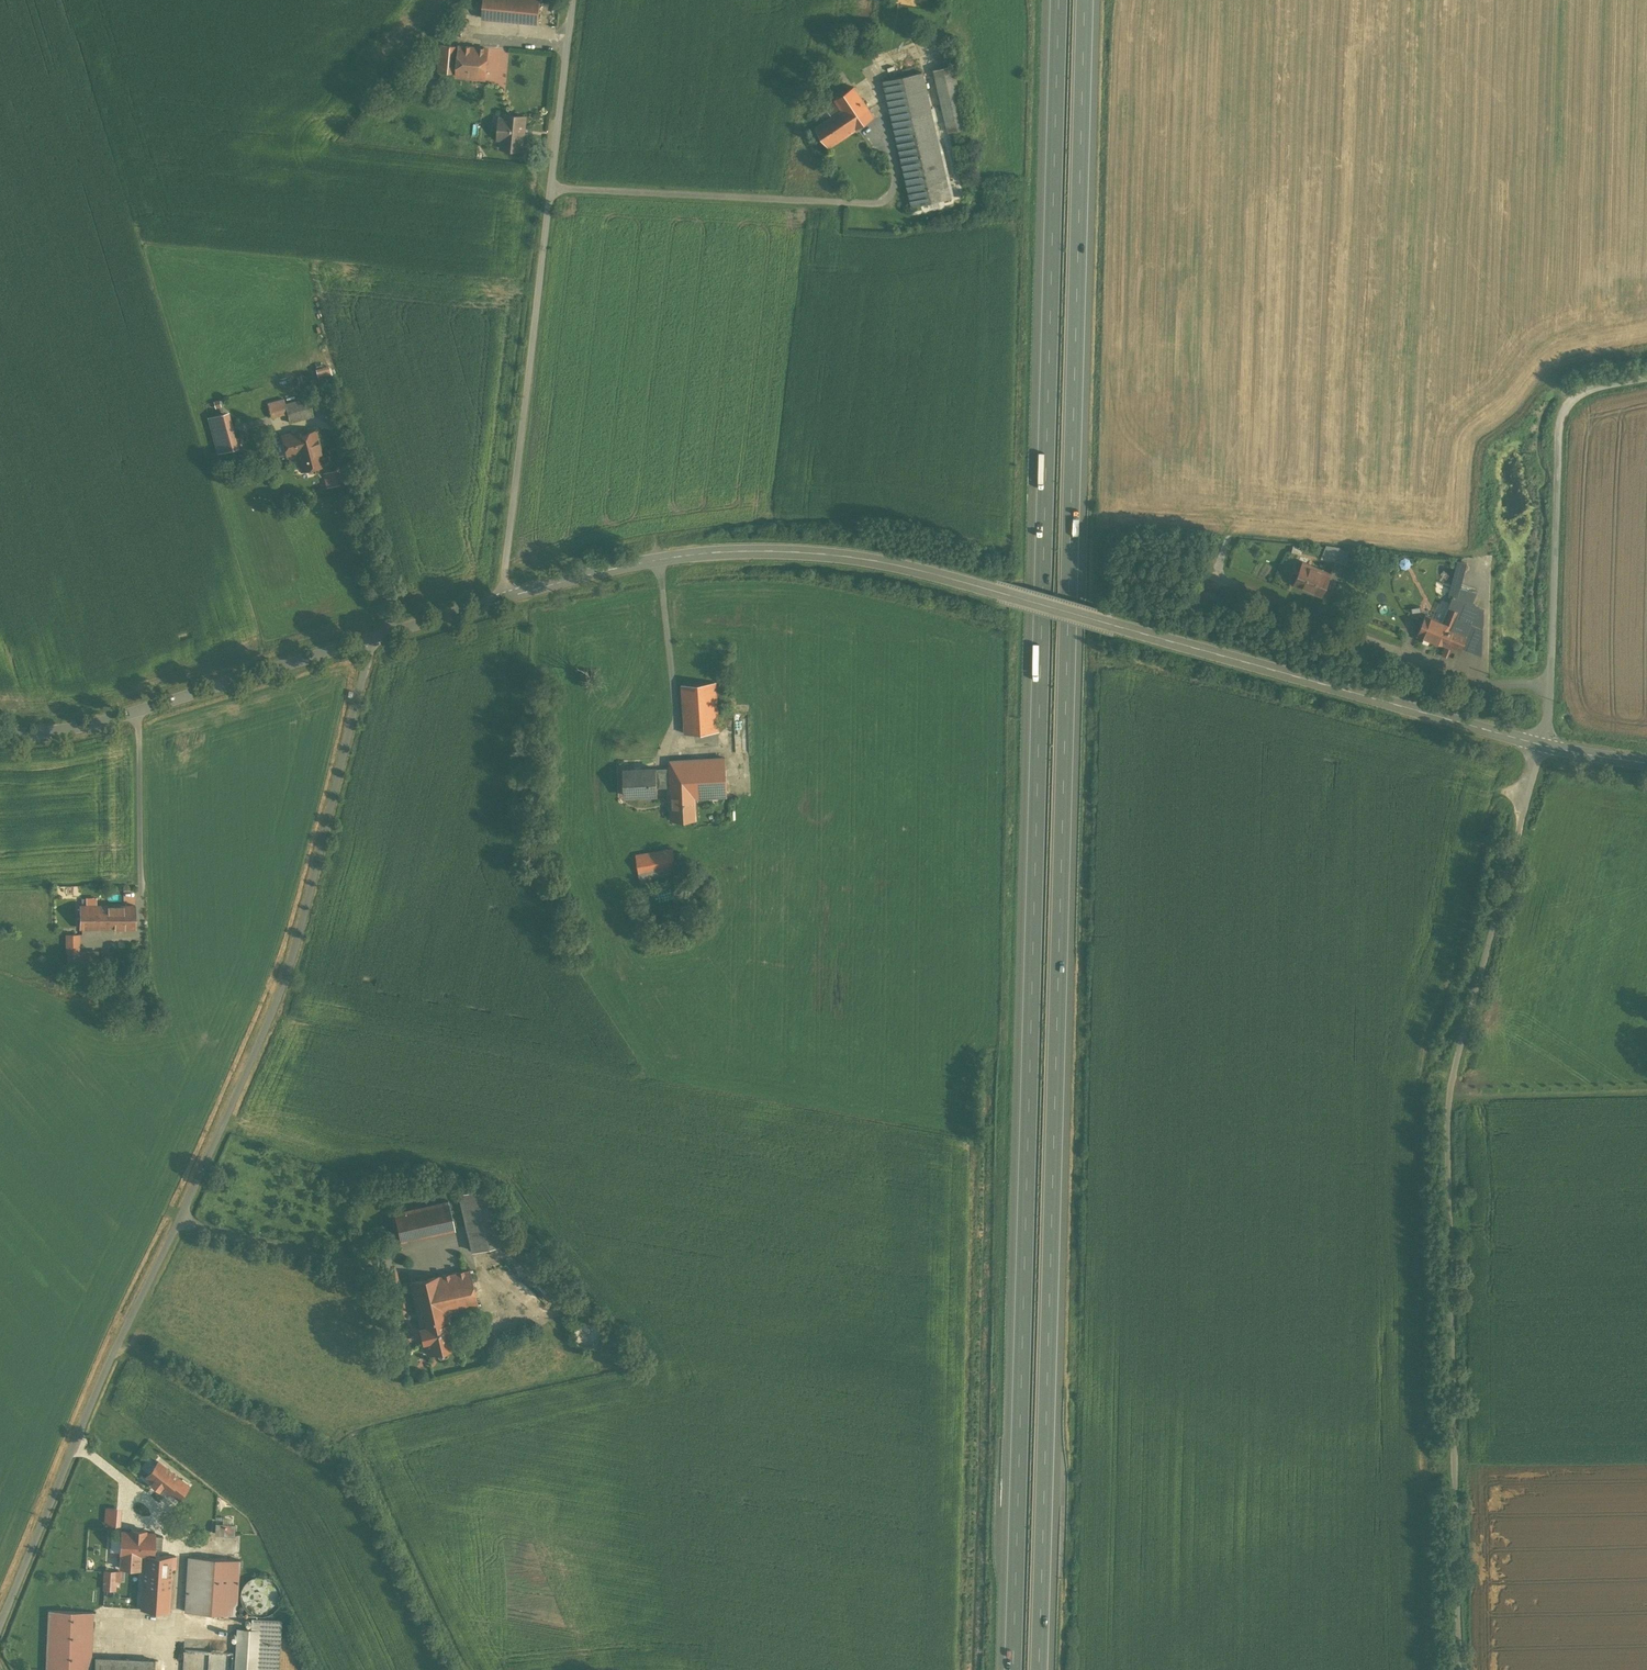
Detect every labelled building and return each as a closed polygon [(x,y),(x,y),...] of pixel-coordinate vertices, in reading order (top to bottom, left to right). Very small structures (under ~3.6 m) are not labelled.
[(481,17),(492,18),(494,0),(483,0),(481,17)] [(492,18),(527,22),(529,0),(494,0),(492,18)] [(527,22),(538,23),(540,0),(529,0),(527,22)] [(460,46),(440,44),(437,71),(447,72),(457,73),(460,46)] [(506,51),(460,46),(457,73),(457,75),(483,78),(484,70),(497,72),(498,63),(505,63),(506,51)] [(498,63),(497,72),(484,70),(483,78),(481,93),(483,93),(502,95),(505,63),(498,63)] [(953,64),(934,69),(948,132),(968,127),(953,64)] [(922,72),(884,80),(913,206),(951,197),(922,72)] [(874,116),(853,86),(835,99),(842,109),(855,128),(874,116)] [(842,109),(815,127),(817,129),(828,146),(855,128),(842,109)] [(526,116),(504,114),(503,117),(500,117),(498,139),(501,139),(501,148),(522,150),(526,116)] [(285,403),(287,412),(289,421),(313,415),(308,397),(285,403)] [(283,398),(267,403),(271,416),(287,412),(285,403),(283,398)] [(239,446),(229,411),(208,417),(218,452),(239,446)] [(297,451),(301,469),(324,464),(315,430),(304,433),(303,430),(282,435),(287,454),(297,451)] [(1338,555),(1336,560),(1349,565),(1354,554),(1337,547),(1334,553),(1338,555)] [(1447,623),(1439,642),(1460,651),(1462,646),(1482,654),(1484,609),(1471,604),(1475,592),(1460,587),(1466,563),(1458,561),(1449,596),(1452,597),(1445,613),(1442,621),(1447,623)] [(1302,563),(1294,584),(1322,595),(1331,574),(1302,563)] [(1426,615),(1442,621),(1445,613),(1439,611),(1441,606),(1431,602),(1426,615)] [(1426,615),(1417,636),(1431,641),(1432,639),(1439,642),(1447,623),(1442,621),(1426,615)] [(715,682),(682,684),(685,734),(718,732),(715,682)] [(725,757),(669,760),(669,768),(671,787),(672,820),(696,819),(695,797),(727,796),(725,757)] [(634,770),(624,770),(625,795),(658,793),(657,788),(656,768),(642,769),(642,768),(634,769),(634,770)] [(669,768),(656,768),(657,788),(671,787),(669,768)] [(673,849),(635,855),(641,886),(678,879),(677,875),(683,874),(680,857),(674,858),(673,849)] [(81,927),(98,927),(98,905),(81,905),(81,927)] [(135,905),(98,905),(98,927),(135,927),(135,905)] [(98,966),(98,951),(79,951),(79,933),(67,933),(67,966),(72,966),(98,966)] [(492,1186),(458,1193),(471,1250),(504,1243),(492,1186)] [(448,1201),(394,1213),(400,1240),(454,1228),(448,1201)] [(469,1268),(411,1281),(417,1308),(431,1305),(434,1314),(447,1311),(447,1313),(478,1306),(469,1268)] [(447,1313),(447,1311),(434,1314),(431,1305),(417,1308),(421,1327),(420,1327),(423,1341),(424,1341),(427,1353),(455,1346),(447,1313)] [(158,1460),(146,1475),(153,1481),(151,1483),(159,1489),(161,1486),(168,1492),(169,1490),(179,1477),(158,1460)] [(179,1477),(169,1490),(178,1498),(189,1485),(179,1477)] [(130,1531),(122,1530),(120,1552),(121,1552),(121,1566),(139,1567),(140,1554),(145,1554),(153,1554),(154,1553),(154,1547),(162,1548),(163,1535),(154,1534),(155,1532),(145,1532),(146,1529),(131,1528),(130,1531)] [(153,1554),(145,1554),(141,1608),(169,1610),(172,1571),(175,1571),(176,1555),(154,1553),(153,1554)] [(239,1559),(188,1556),(185,1611),(235,1614),(239,1559)] [(108,1570),(105,1569),(104,1588),(115,1589),(116,1570),(108,1570)] [(241,1593),(241,1597),(241,1601),(243,1604),(244,1607),(247,1610),(250,1612),(253,1614),(257,1615),(260,1615),(264,1615),(268,1614),(271,1612),(274,1610),(277,1607),(279,1604),(280,1601),(281,1597),(281,1593),(280,1590),(279,1586),(277,1583),(274,1580),(271,1578),(268,1576),(264,1575),(261,1575),(257,1575),(253,1576),(250,1578),(247,1580),(245,1583),(243,1586),(241,1590),(241,1593)] [(93,1611),(48,1609),(46,1669),(91,1669),(93,1611)] [(237,1628),(235,1669),(278,1669),(281,1619),(252,1618),(251,1629),(237,1628)] [(95,1657),(94,1669),(154,1669),(155,1660),(95,1657)]
